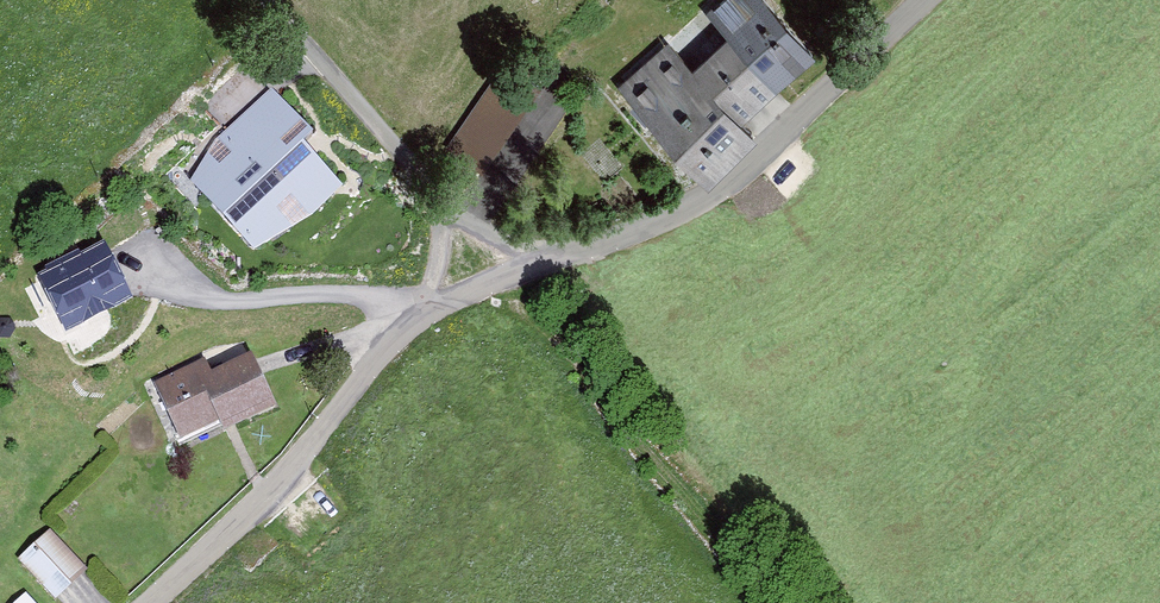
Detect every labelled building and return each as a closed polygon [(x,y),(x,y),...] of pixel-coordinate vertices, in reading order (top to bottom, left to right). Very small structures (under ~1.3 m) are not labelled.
[(703,41),(767,108),(821,52),(769,0),(718,0),(709,9),(720,23),(703,41)] [(767,108),(703,41),(689,54),(671,36),(618,88),(713,184),(765,132),(754,121),(767,108)] [(275,91),(186,173),(228,218),(316,136),(275,91)] [(108,247),(40,277),(65,335),(134,306),(108,247)] [(229,432),(284,407),(260,354),(214,374),(208,361),(155,385),(181,443),(225,423),(229,432)] [(22,563),(58,600),(88,571),(51,534),(22,563)] [(14,602),(46,602),(34,588),(14,602)]
